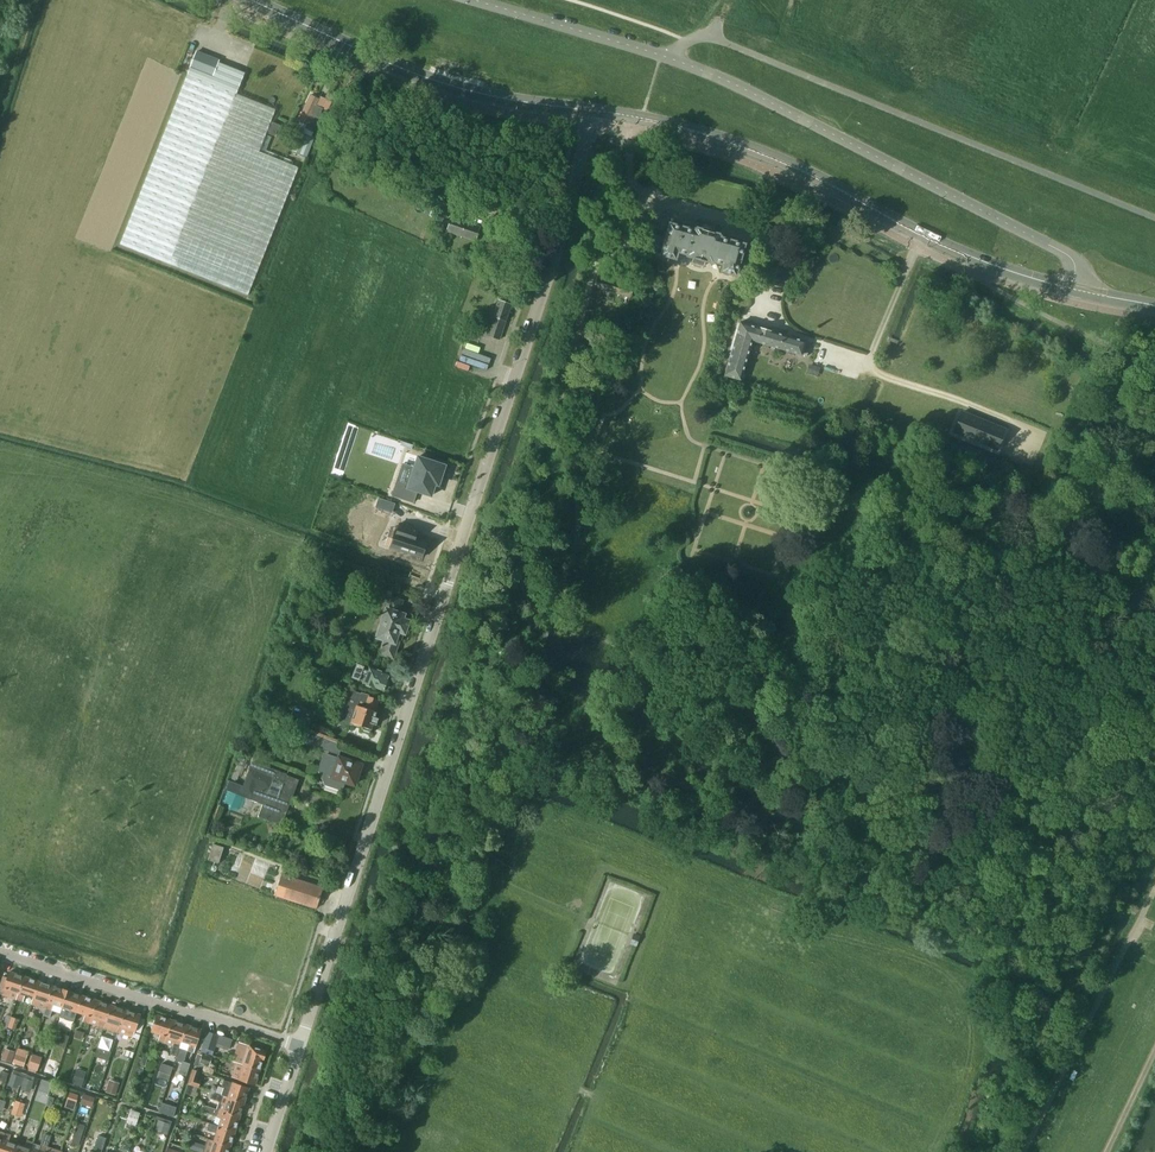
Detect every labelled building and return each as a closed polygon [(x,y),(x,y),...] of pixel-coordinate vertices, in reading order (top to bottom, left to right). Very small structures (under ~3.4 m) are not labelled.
[(248,295),(298,167),(259,152),(273,115),(275,109),(236,94),(244,72),(218,62),(219,60),(196,51),(120,244),(248,295)] [(315,122),(322,108),(327,111),(331,102),(320,97),(318,99),(310,95),(298,119),(307,123),(309,119),(315,122)] [(307,158),(314,138),(299,132),(292,152),(307,158)] [(444,220),(449,209),(441,206),(436,217),(444,220)] [(475,240),(480,226),(453,216),(448,230),(475,240)] [(741,255),(744,244),(719,237),(720,236),(719,235),(718,234),(718,233),(707,230),(696,227),(696,228),(695,228),(694,228),(694,229),(693,228),(693,229),(669,223),(660,254),(675,259),(678,250),(685,252),(684,256),(692,259),(691,263),(696,264),(703,266),(704,262),(711,264),(712,260),(722,263),(720,271),(735,275),(740,259),(743,260),(744,255),(741,255)] [(630,297),(633,286),(596,276),(593,287),(630,297)] [(510,304),(497,300),(486,335),(499,339),(510,304)] [(803,351),(806,341),(740,322),(725,375),(741,380),(748,352),(752,341),(807,356),(807,355),(807,352),(803,351)] [(1004,431),(960,413),(953,430),(964,434),(963,436),(986,445),(987,443),(997,448),(1004,431)] [(396,483),(392,495),(413,502),(416,491),(431,496),(434,484),(438,485),(441,476),(443,477),(447,464),(434,460),(434,462),(417,456),(407,487),(396,483)] [(385,500),(382,509),(391,512),(394,503),(385,500)] [(391,544),(422,554),(428,537),(416,533),(419,526),(401,520),(398,528),(397,527),(391,544)] [(406,630),(408,625),(406,623),(407,621),(404,620),(406,616),(398,613),(402,601),(390,597),(377,637),(383,639),(380,650),(382,651),(381,654),(392,657),(393,654),(396,653),(397,648),(396,646),(398,640),(401,641),(404,631),(406,630)] [(386,680),(386,679),(385,679),(387,674),(368,667),(368,668),(363,667),(363,666),(355,663),(350,677),(358,680),(358,679),(363,681),(362,682),(364,683),(363,685),(364,687),(368,688),(370,687),(371,686),(372,686),(373,685),(383,689),(383,688),(385,688),(387,687),(388,683),(387,681),(386,680)] [(349,690),(339,720),(351,723),(363,727),(362,730),(369,732),(372,723),(376,725),(378,718),(374,717),(376,712),(375,711),(378,700),(368,696),(368,695),(361,693),(360,694),(349,690)] [(340,746),(310,736),(307,743),(314,745),(338,753),(340,746)] [(357,775),(360,764),(330,755),(324,773),(326,777),(325,782),(326,785),(341,790),(344,781),(354,784),(354,782),(356,783),(359,776),(357,775)] [(281,824),(293,791),(282,787),(286,775),(252,762),(243,786),(227,780),(223,789),(228,791),(230,785),(251,793),(249,799),(263,804),(258,816),(281,824)] [(904,836),(902,843),(914,846),(916,839),(904,836)] [(217,863),(222,847),(212,844),(207,860),(217,863)] [(316,908),(322,888),(281,874),(274,894),(316,908)] [(633,946),(637,948),(642,935),(638,933),(636,933),(635,936),(631,935),(628,944),(633,946)] [(18,993),(24,977),(9,972),(3,988),(4,988),(1,994),(8,996),(10,990),(18,993)] [(18,993),(16,999),(22,1001),(24,995),(32,998),(38,981),(24,977),(18,993)] [(47,1003),(53,986),(38,981),(32,998),(31,1004),(45,1009),(47,1003)] [(61,1007),(67,991),(53,986),(47,1003),(45,1009),(43,1015),(49,1017),(52,1010),(60,1013),(61,1007)] [(74,1018),(76,1012),(81,995),(67,991),(61,1007),(70,1010),(68,1016),(74,1018)] [(0,995),(0,1009),(6,1011),(10,999),(0,995)] [(89,1022),(96,1000),(81,995),(76,1012),(85,1015),(83,1021),(89,1023),(89,1022)] [(103,1028),(111,1005),(96,1000),(89,1022),(97,1025),(97,1026),(103,1028)] [(118,1032),(125,1010),(111,1005),(103,1028),(118,1032)] [(125,1010),(118,1032),(132,1037),(138,1039),(144,1019),(139,1017),(140,1015),(125,1010)] [(166,1036),(171,1020),(156,1015),(151,1032),(160,1034),(158,1040),(164,1042),(166,1036)] [(176,1056),(178,1047),(186,1024),(171,1020),(166,1036),(164,1042),(172,1045),(169,1054),(176,1056)] [(193,1052),(200,1029),(186,1024),(178,1047),(193,1052)] [(80,1040),(82,1033),(76,1031),(73,1037),(80,1040)] [(228,1051),(232,1040),(205,1031),(198,1051),(209,1055),(212,1046),(228,1051)] [(64,1048),(68,1037),(61,1034),(57,1046),(64,1048)] [(260,1070),(266,1051),(248,1045),(246,1051),(240,1049),(238,1055),(244,1057),(242,1064),(243,1064),(260,1070)] [(122,1055),(132,1058),(134,1053),(124,1049),(122,1055)] [(4,1052),(1,1060),(10,1063),(13,1055),(4,1052)] [(144,1067),(148,1056),(140,1054),(137,1064),(144,1067)] [(208,1066),(211,1057),(203,1054),(200,1063),(208,1066)] [(14,1056),(12,1064),(22,1067),(25,1060),(14,1056)] [(36,1072),(39,1063),(30,1060),(27,1068),(36,1072)] [(179,1074),(176,1083),(182,1085),(185,1076),(189,1064),(189,1063),(183,1061),(183,1062),(179,1074)] [(161,1063),(158,1072),(161,1073),(159,1077),(168,1080),(169,1075),(172,1067),(161,1063)] [(255,1084),(260,1070),(243,1064),(240,1072),(234,1071),(232,1077),(255,1084)] [(197,1080),(200,1072),(192,1070),(187,1084),(198,1087),(200,1081),(197,1080)] [(76,1071),(72,1083),(82,1086),(85,1074),(76,1071)] [(29,1093),(33,1082),(24,1079),(20,1090),(29,1093)] [(52,1082),(42,1079),(38,1090),(49,1093),(52,1082)] [(224,1087),(221,1095),(227,1097),(244,1102),(249,1087),(232,1082),(226,1080),(224,1080),(222,1087),(224,1087)] [(115,1095),(118,1084),(109,1081),(105,1092),(115,1095)] [(190,1095),(193,1087),(187,1085),(185,1093),(190,1095)] [(244,1102),(227,1097),(221,1095),(212,1092),(210,1098),(225,1103),(223,1111),(239,1117),(244,1102)] [(74,1106),(77,1097),(69,1094),(66,1103),(74,1106)] [(83,1095),(81,1100),(87,1102),(86,1106),(91,1108),(94,1099),(83,1095)] [(239,1117),(223,1111),(205,1106),(203,1112),(221,1117),(218,1126),(235,1131),(239,1117)] [(130,1110),(127,1119),(136,1121),(139,1113),(130,1110)] [(172,1123),(158,1119),(154,1131),(168,1135),(172,1123)] [(230,1146),(235,1131),(218,1126),(212,1124),(210,1130),(216,1132),(213,1140),(230,1146)] [(34,1138),(37,1129),(31,1127),(28,1136),(34,1138)] [(16,1144),(8,1141),(10,1135),(4,1133),(2,1139),(0,1144),(0,1151),(13,1151),(16,1144)] [(102,1148),(106,1137),(98,1134),(94,1146),(102,1148)] [(47,1147),(50,1138),(44,1136),(41,1145),(32,1142),(31,1148),(29,1151),(45,1151),(47,1147)] [(213,1140),(207,1138),(203,1151),(228,1151),(230,1146),(213,1140)] [(31,1148),(32,1142),(26,1140),(24,1146),(16,1144),(13,1151),(29,1151),(31,1148)] [(201,1151),(203,1146),(191,1142),(189,1148),(201,1151)] [(76,1146),(68,1144),(65,1151),(74,1151),(76,1146)]
